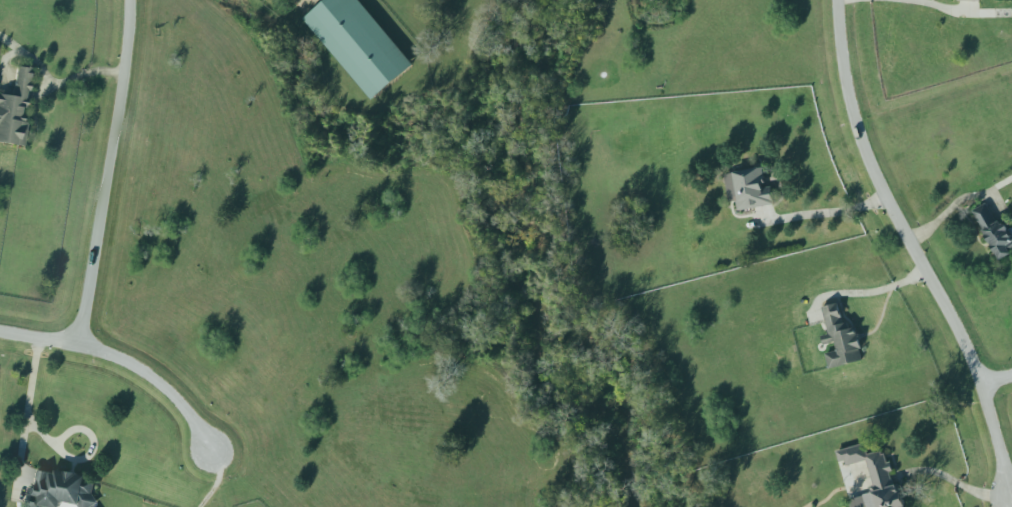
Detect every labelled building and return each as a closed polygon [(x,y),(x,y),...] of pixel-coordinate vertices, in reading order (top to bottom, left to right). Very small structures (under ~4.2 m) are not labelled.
[(373,100),(414,65),(361,0),(328,0),(306,18),(373,100)] [(4,145),(0,144),(0,95),(11,97),(12,97),(13,88),(17,67),(23,69),(27,69),(26,68),(30,68),(31,68),(32,70),(32,71),(30,82),(31,86),(30,90),(29,91),(27,91),(26,100),(27,104),(26,108),(23,108),(22,115),(24,116),(24,120),(24,122),(28,123),(24,147),(4,145)] [(738,211),(774,205),(771,186),(766,187),(763,168),(725,174),(729,201),(737,200),(738,211)] [(1011,231),(1011,233),(1011,254),(1000,261),(997,254),(996,255),(992,247),(992,246),(991,245),(990,245),(985,236),(986,235),(984,231),(973,211),(987,203),(998,223),(1000,222),(1002,225),(1004,225),(1006,225),(1009,230),(1008,232),(1009,232),(1011,231)] [(822,307),(829,334),(822,336),(824,345),(836,342),(838,351),(826,354),(829,369),(863,361),(853,321),(843,323),(838,303),(822,307)] [(850,499),(851,506),(903,506),(895,471),(891,472),(887,450),(868,455),(866,444),(839,450),(843,466),(868,461),(875,493),(850,499)] [(96,503),(90,506),(82,506),(80,504),(61,501),(61,506),(42,506),(41,506),(22,506),(25,493),(30,494),(34,470),(54,475),(54,469),(85,475),(84,481),(92,481),(89,493),(96,503)]
